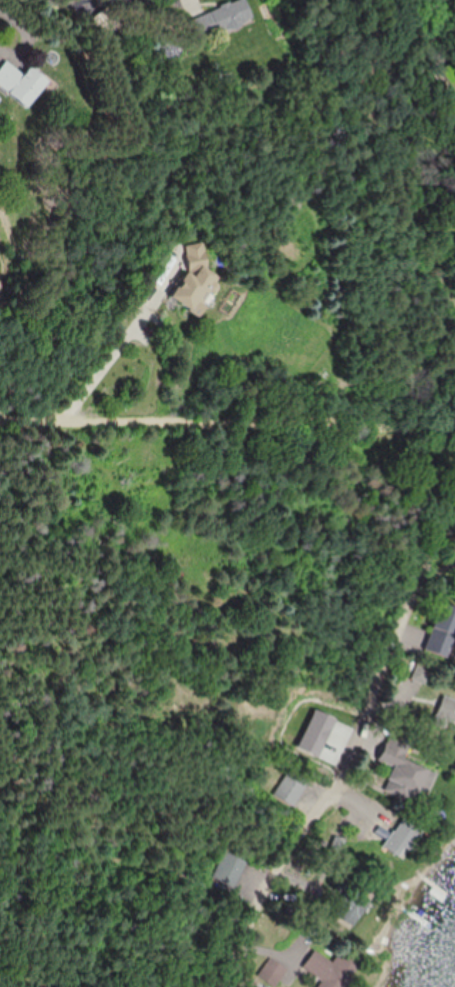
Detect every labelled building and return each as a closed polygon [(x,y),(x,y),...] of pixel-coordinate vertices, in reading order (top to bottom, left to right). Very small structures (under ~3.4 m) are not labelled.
[(226,31),(252,19),(243,0),(235,0),(216,8),(226,31)] [(6,60),(0,69),(0,85),(28,106),(48,80),(30,67),(25,74),(6,60)] [(174,306),(189,303),(192,315),(220,309),(207,241),(184,245),(190,276),(169,280),(174,306)] [(449,656),(454,634),(454,605),(439,600),(425,649),(449,656)] [(454,725),(454,698),(443,693),(433,716),(454,725)] [(412,802),(415,793),(425,796),(435,771),(404,760),(410,743),(387,734),(377,760),(392,766),(383,791),(412,802)] [(278,791),(294,804),(312,781),(296,769),(278,791)] [(422,829),(402,816),(383,845),(402,858),(422,829)] [(329,986),(344,986),(358,962),(338,951),(333,960),(312,949),(300,971),(329,986)]
